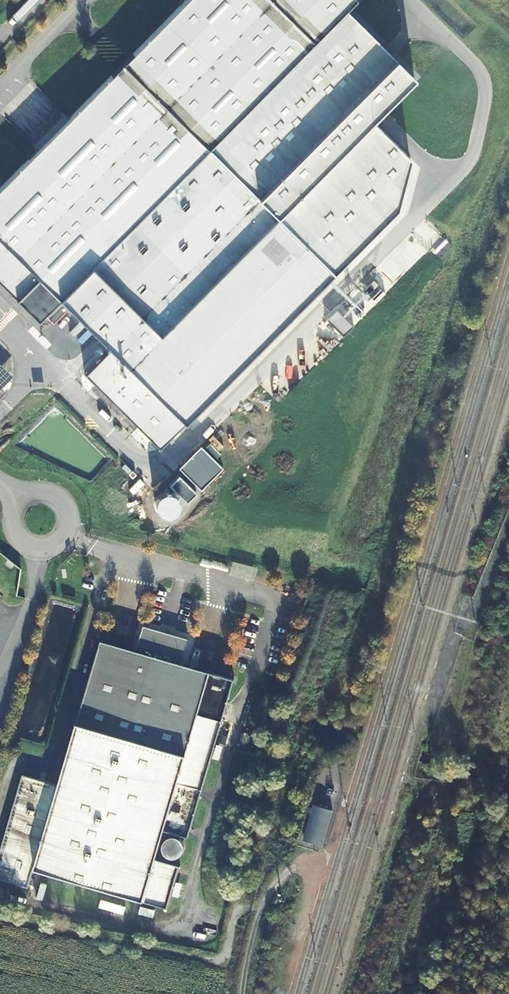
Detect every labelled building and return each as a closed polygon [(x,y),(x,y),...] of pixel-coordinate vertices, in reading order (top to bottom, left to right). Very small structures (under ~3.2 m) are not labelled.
[(122,64),(208,149),(356,0),(186,0),(122,64)] [(149,438),(174,413),(184,423),(197,409),(180,392),(166,405),(127,366),(276,216),(285,207),(263,186),(254,195),(208,149),(122,64),(69,118),(63,112),(31,145),(37,150),(0,187),(0,284),(16,300),(38,278),(109,349),(84,374),(149,438)] [(180,392),(197,409),(332,273),(276,216),(127,366),(166,405),(180,392)] [(174,413),(149,438),(159,448),(184,423),(174,413)] [(210,567),(226,571),(228,566),(212,562),(210,567)] [(101,640),(59,785),(22,775),(0,852),(0,880),(28,888),(34,869),(168,908),(180,866),(156,859),(164,830),(174,834),(174,837),(171,837),(169,838),(168,839),(166,840),(165,842),(164,844),(164,846),(164,848),(164,850),(164,852),(166,854),(167,856),(169,857),(170,858),(172,858),(174,859),(176,858),(178,858),(180,857),(182,856),(183,854),(184,852),(185,851),(185,848),(185,846),(185,844),(184,842),(183,841),(182,839),(180,838),(181,835),(188,837),(234,680),(209,672),(206,681),(179,673),(189,641),(154,630),(155,629),(144,626),(134,660),(102,651),(104,641),(101,640)] [(313,807),(303,842),(322,848),(332,812),(313,807)]
